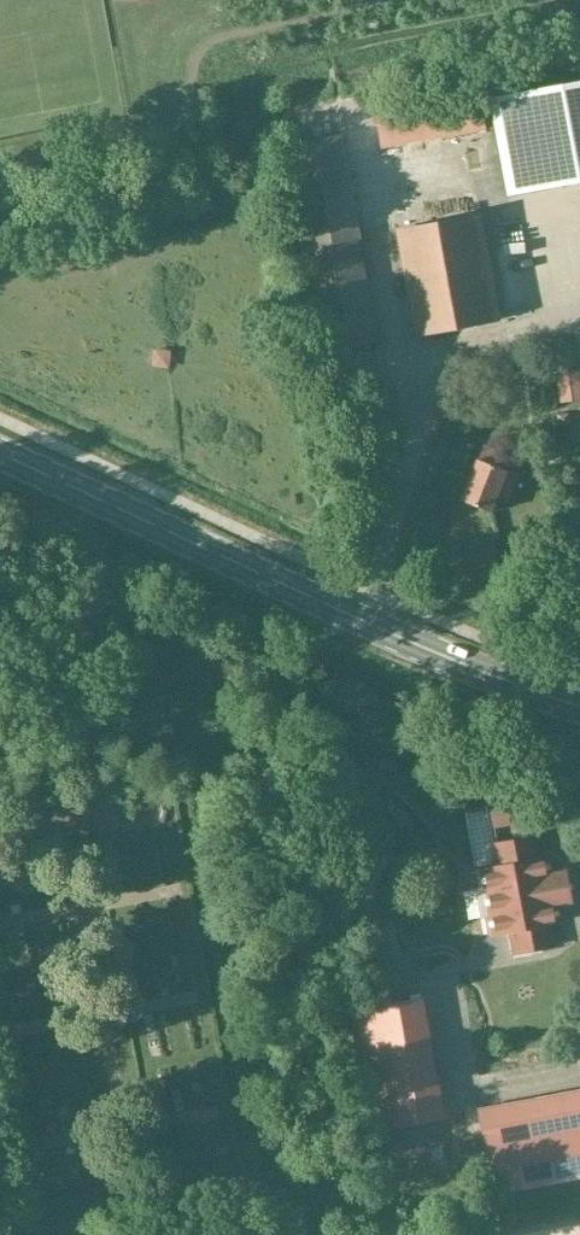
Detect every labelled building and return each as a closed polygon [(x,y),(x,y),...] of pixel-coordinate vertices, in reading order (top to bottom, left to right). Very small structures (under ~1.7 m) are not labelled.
[(579,182),(579,81),(490,98),(509,196),(579,182)] [(373,103),(376,120),(382,149),(486,130),(478,85),(373,103)] [(379,343),(360,238),(342,134),(282,145),(321,353),(379,343)] [(501,322),(480,217),(398,232),(412,309),(418,337),(501,322)] [(557,375),(560,404),(579,402),(579,377),(579,372),(557,375)] [(491,514),(508,473),(500,470),(506,456),(484,447),(462,502),(491,514)] [(506,815),(488,814),(487,834),(505,835),(506,815)] [(513,929),(517,951),(551,945),(547,923),(558,922),(555,905),(561,904),(556,873),(549,874),(547,858),(536,859),(533,838),(498,844),(502,865),(492,867),(495,885),(487,887),(491,914),(500,912),(503,931),(513,929)] [(377,1130),(390,1128),(444,1118),(422,997),(354,1009),(377,1130)] [(477,1109),(495,1192),(579,1177),(579,1090),(477,1109)]
